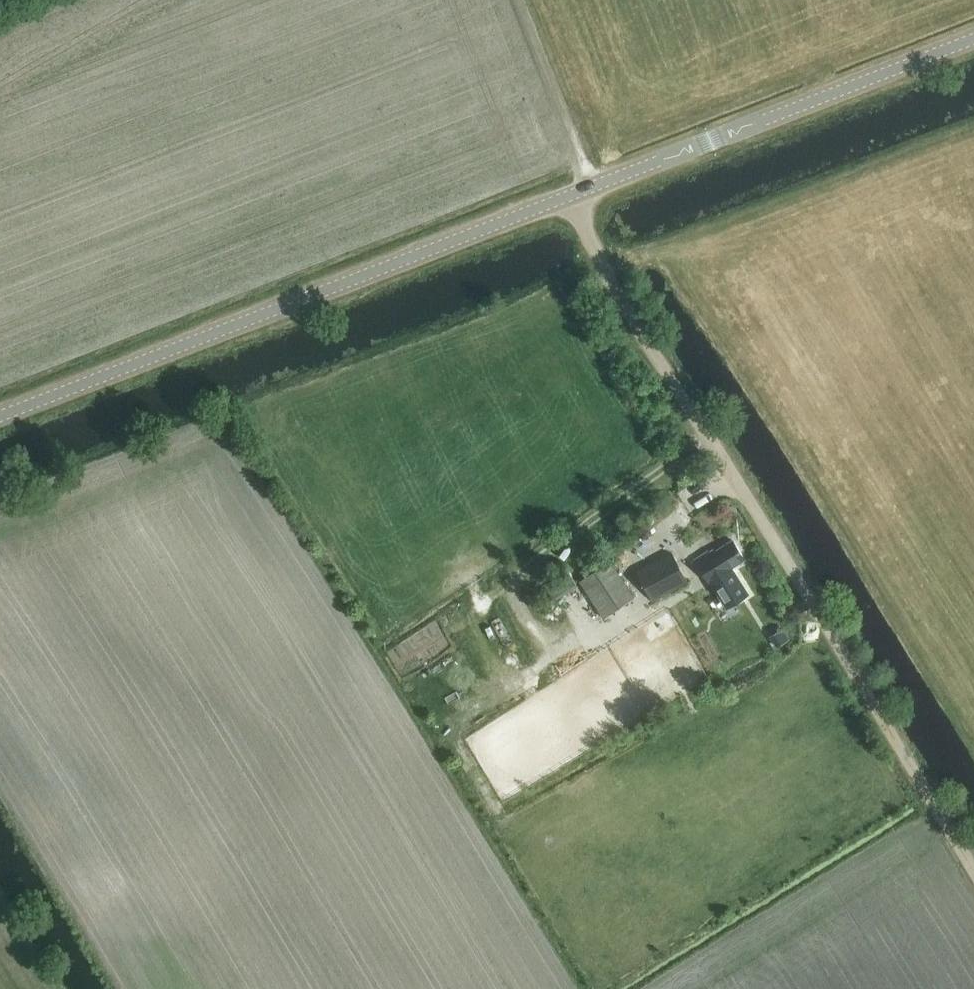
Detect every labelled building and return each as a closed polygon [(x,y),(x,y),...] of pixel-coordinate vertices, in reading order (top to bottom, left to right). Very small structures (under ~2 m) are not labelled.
[(728,570),(745,559),(732,540),(710,555),(708,551),(695,559),(712,585),(730,574),(728,570)] [(653,603),(689,582),(672,551),(636,570),(653,603)] [(633,596),(609,561),(580,581),(604,616),(633,596)] [(782,629),(770,636),(777,647),(788,640),(782,629)]
